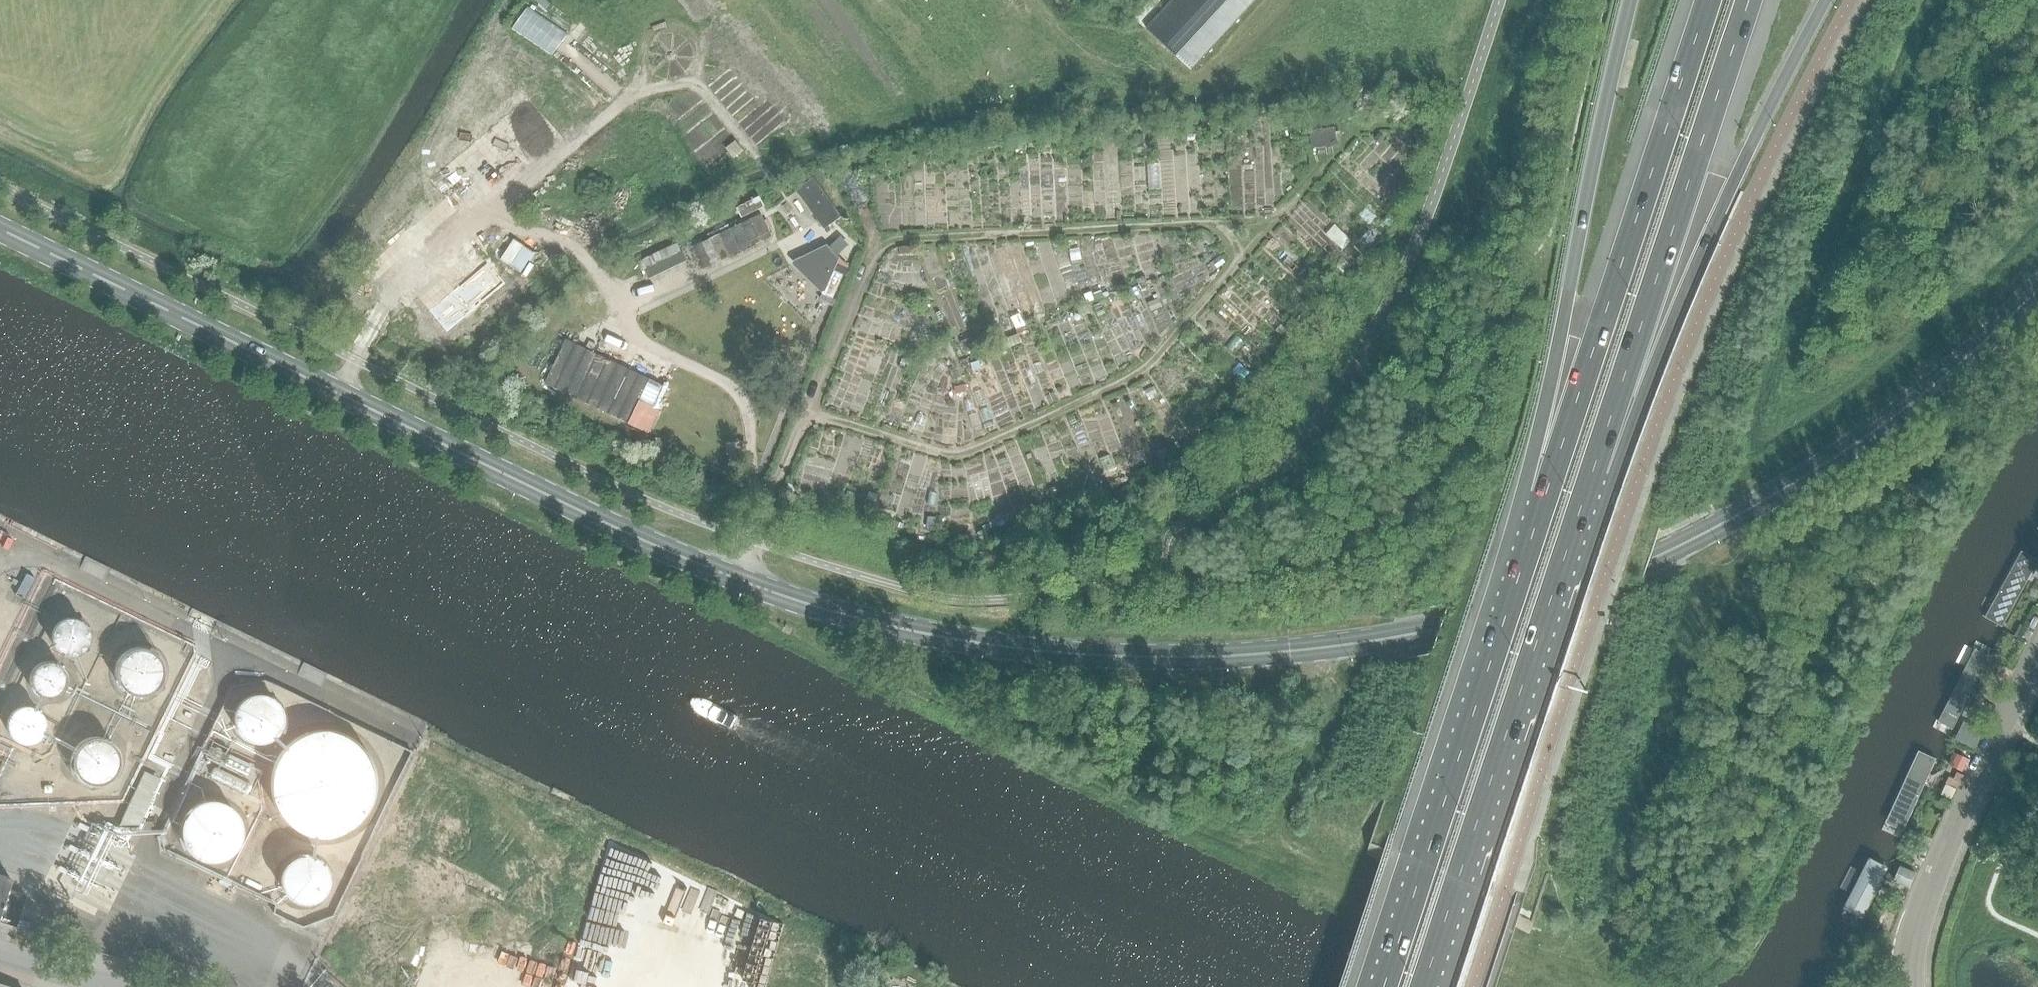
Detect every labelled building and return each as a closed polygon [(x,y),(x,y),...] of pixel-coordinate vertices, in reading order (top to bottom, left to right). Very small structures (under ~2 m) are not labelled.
[(1146,27),(1194,71),(1258,0),(1170,0),(1146,27)] [(1335,143),(1333,127),(1309,131),(1311,147),(1335,143)] [(1379,133),(1374,139),(1380,144),(1385,138),(1379,133)] [(815,177),(797,189),(824,228),(842,215),(815,177)] [(758,196),(737,207),(742,217),(763,206),(758,196)] [(771,235),(760,214),(709,238),(720,260),(771,235)] [(1383,222),(1388,226),(1392,221),(1388,217),(1383,222)] [(714,263),(703,241),(694,246),(704,268),(714,263)] [(899,255),(912,254),(912,245),(898,246),(899,255)] [(823,291),(836,258),(825,247),(792,263),(823,291)] [(430,320),(458,339),(499,277),(472,259),(430,320)] [(833,297),(843,274),(834,270),(824,293),(833,297)] [(650,379),(566,340),(545,383),(629,423),(650,379)] [(1253,370),(1260,361),(1251,353),(1244,362),(1253,370)] [(1248,373),(1239,363),(1232,369),(1242,379),(1248,373)] [(648,432),(669,388),(650,379),(629,423),(648,432)] [(1156,451),(1159,460),(1168,456),(1165,448),(1156,451)] [(934,527),(935,517),(927,516),(926,527),(934,527)] [(2024,553),(1989,615),(2003,623),(2037,561),(2024,553)] [(90,641),(91,635),(89,628),(87,623),(84,620),(80,617),(76,616),(70,615),(66,616),(62,618),(56,622),(53,626),(52,630),(52,636),(53,643),(55,646),(58,650),(65,654),(72,655),(77,654),(81,652),(86,648),(88,645),(90,641)] [(1975,634),(1934,724),(1951,732),(1993,643),(1975,634)] [(157,677),(158,671),(157,664),(154,659),(152,656),(147,653),(144,652),(138,651),(133,652),(130,654),(124,658),(121,662),(120,666),(119,672),(121,679),(123,682),(126,686),(133,690),(140,691),(145,690),(148,688),(153,684),(156,681),(157,677)] [(1999,664),(1993,676),(2006,682),(2011,670),(1999,664)] [(63,686),(64,681),(63,675),(60,670),(54,666),(47,665),(43,666),(38,670),(34,675),(33,681),(34,687),(38,692),(40,694),(44,696),(50,696),(55,695),(60,692),(62,690),(63,686)] [(279,727),(281,719),(281,715),(279,711),(276,704),(269,699),(265,697),(261,696),(252,697),(247,699),(243,702),(238,709),(236,714),(235,719),(236,724),(238,729),(240,733),(244,736),(250,740),(259,742),(264,741),(268,739),(273,736),(275,734),(278,731),(279,727)] [(41,731),(41,726),(41,722),(40,719),(35,713),(31,711),(25,710),(18,712),(13,716),(11,722),(10,727),(11,732),(16,738),(21,741),(27,741),(33,740),(38,736),(41,731)] [(1962,743),(1974,749),(1983,731),(1971,725),(1962,743)] [(374,793),(375,783),(374,773),(371,762),(365,752),(360,746),(350,738),(341,734),(331,731),(320,730),(313,731),(303,734),(293,739),(285,746),(279,753),(276,758),(273,765),(270,774),(269,784),(271,796),(274,805),(279,813),(287,822),(297,830),(304,833),(314,835),(326,836),(338,834),(347,830),(354,825),(362,818),(368,810),(372,802),(374,793)] [(113,770),(114,762),(113,754),(109,747),(102,742),(96,741),(91,741),(87,742),(80,746),(77,749),(74,753),(73,757),(72,762),(74,770),(78,777),(82,780),(86,782),(91,783),(94,783),(101,781),(108,777),(113,770)] [(1962,771),(1967,759),(1953,753),(1948,765),(1962,771)] [(1917,757),(1886,832),(1900,838),(1931,763),(1917,757)] [(119,827),(134,834),(160,779),(145,772),(119,827)] [(233,828),(233,823),(233,818),(232,813),(229,808),(225,803),(220,798),(216,797),(211,795),(204,794),(196,796),(190,799),(185,803),(181,808),(179,813),(177,818),(177,824),(178,831),(180,836),(183,840),(187,844),(194,848),(198,850),(202,851),(209,851),(217,848),(222,845),(226,842),(228,838),(231,834),(233,828)] [(326,883),(327,876),(327,871),(325,866),(320,859),(313,854),(306,852),(300,852),(297,853),(291,856),(284,861),(283,864),(280,870),(279,877),(281,886),(283,890),(286,893),(292,897),(294,898),(299,900),(304,900),(314,898),(321,892),(324,888),(326,883)] [(1870,856),(1839,922),(1858,931),(1889,865),(1870,856)] [(1893,881),(1908,888),(1915,872),(1899,865),(1893,881)] [(0,877),(0,922),(15,927),(24,897),(6,891),(10,880),(0,877)]
